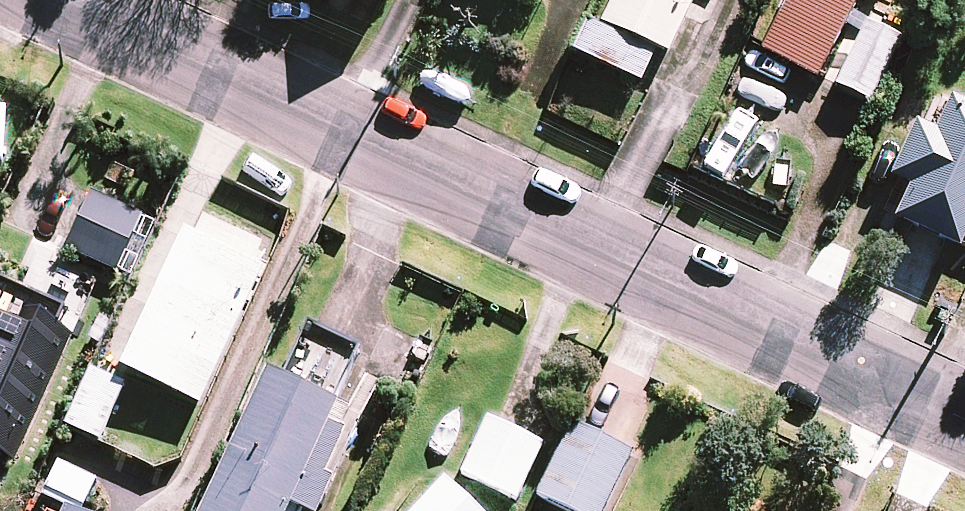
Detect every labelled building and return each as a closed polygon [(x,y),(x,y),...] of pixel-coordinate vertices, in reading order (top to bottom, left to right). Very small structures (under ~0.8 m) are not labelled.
[(601,29),(591,24),(577,53),(641,83),(657,48),(667,53),(692,0),(615,0),(601,29)] [(763,51),(817,80),(860,0),(790,0),(763,51)] [(869,102),(894,53),(862,38),(838,86),(869,102)] [(957,96),(942,128),(923,119),(897,176),(917,185),(902,218),(964,247),(964,99),(957,96)] [(142,218),(92,196),(68,251),(118,273),(142,218)] [(263,273),(187,236),(124,369),(200,405),(263,273)] [(0,307),(0,455),(12,461),(73,330),(4,298),(0,307)] [(336,481),(330,478),(358,420),(345,415),(364,376),(350,369),(356,358),(306,334),(284,381),(271,375),(206,510),(322,510),(336,481)] [(124,386),(92,372),(68,426),(100,440),(124,386)] [(543,447),(489,420),(463,474),(517,500),(543,447)] [(573,426),(539,497),(569,510),(602,510),(629,452),(573,426)] [(60,464),(45,495),(79,510),(80,510),(94,481),(60,464)] [(446,485),(422,510),(473,510),(446,485)]
